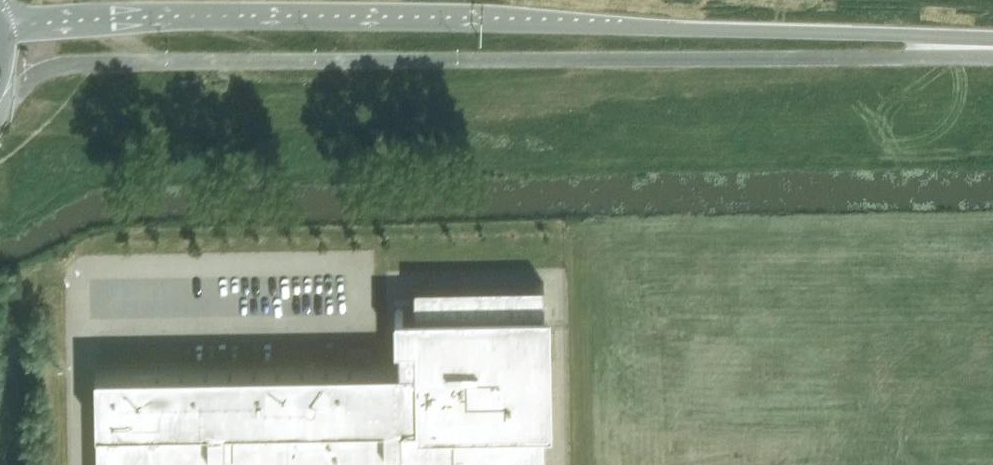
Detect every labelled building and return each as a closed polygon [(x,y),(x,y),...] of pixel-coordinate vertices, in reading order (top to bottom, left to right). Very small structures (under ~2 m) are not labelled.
[(544,282),(415,285),(415,316),(403,316),(403,310),(395,310),(395,339),(395,341),(399,341),(399,359),(399,365),(326,366),(215,368),(96,370),(97,427),(98,464),(546,464),(544,282)] [(249,356),(366,351),(365,338),(248,343),(249,356)] [(208,354),(239,352),(238,340),(207,341),(208,354)]
